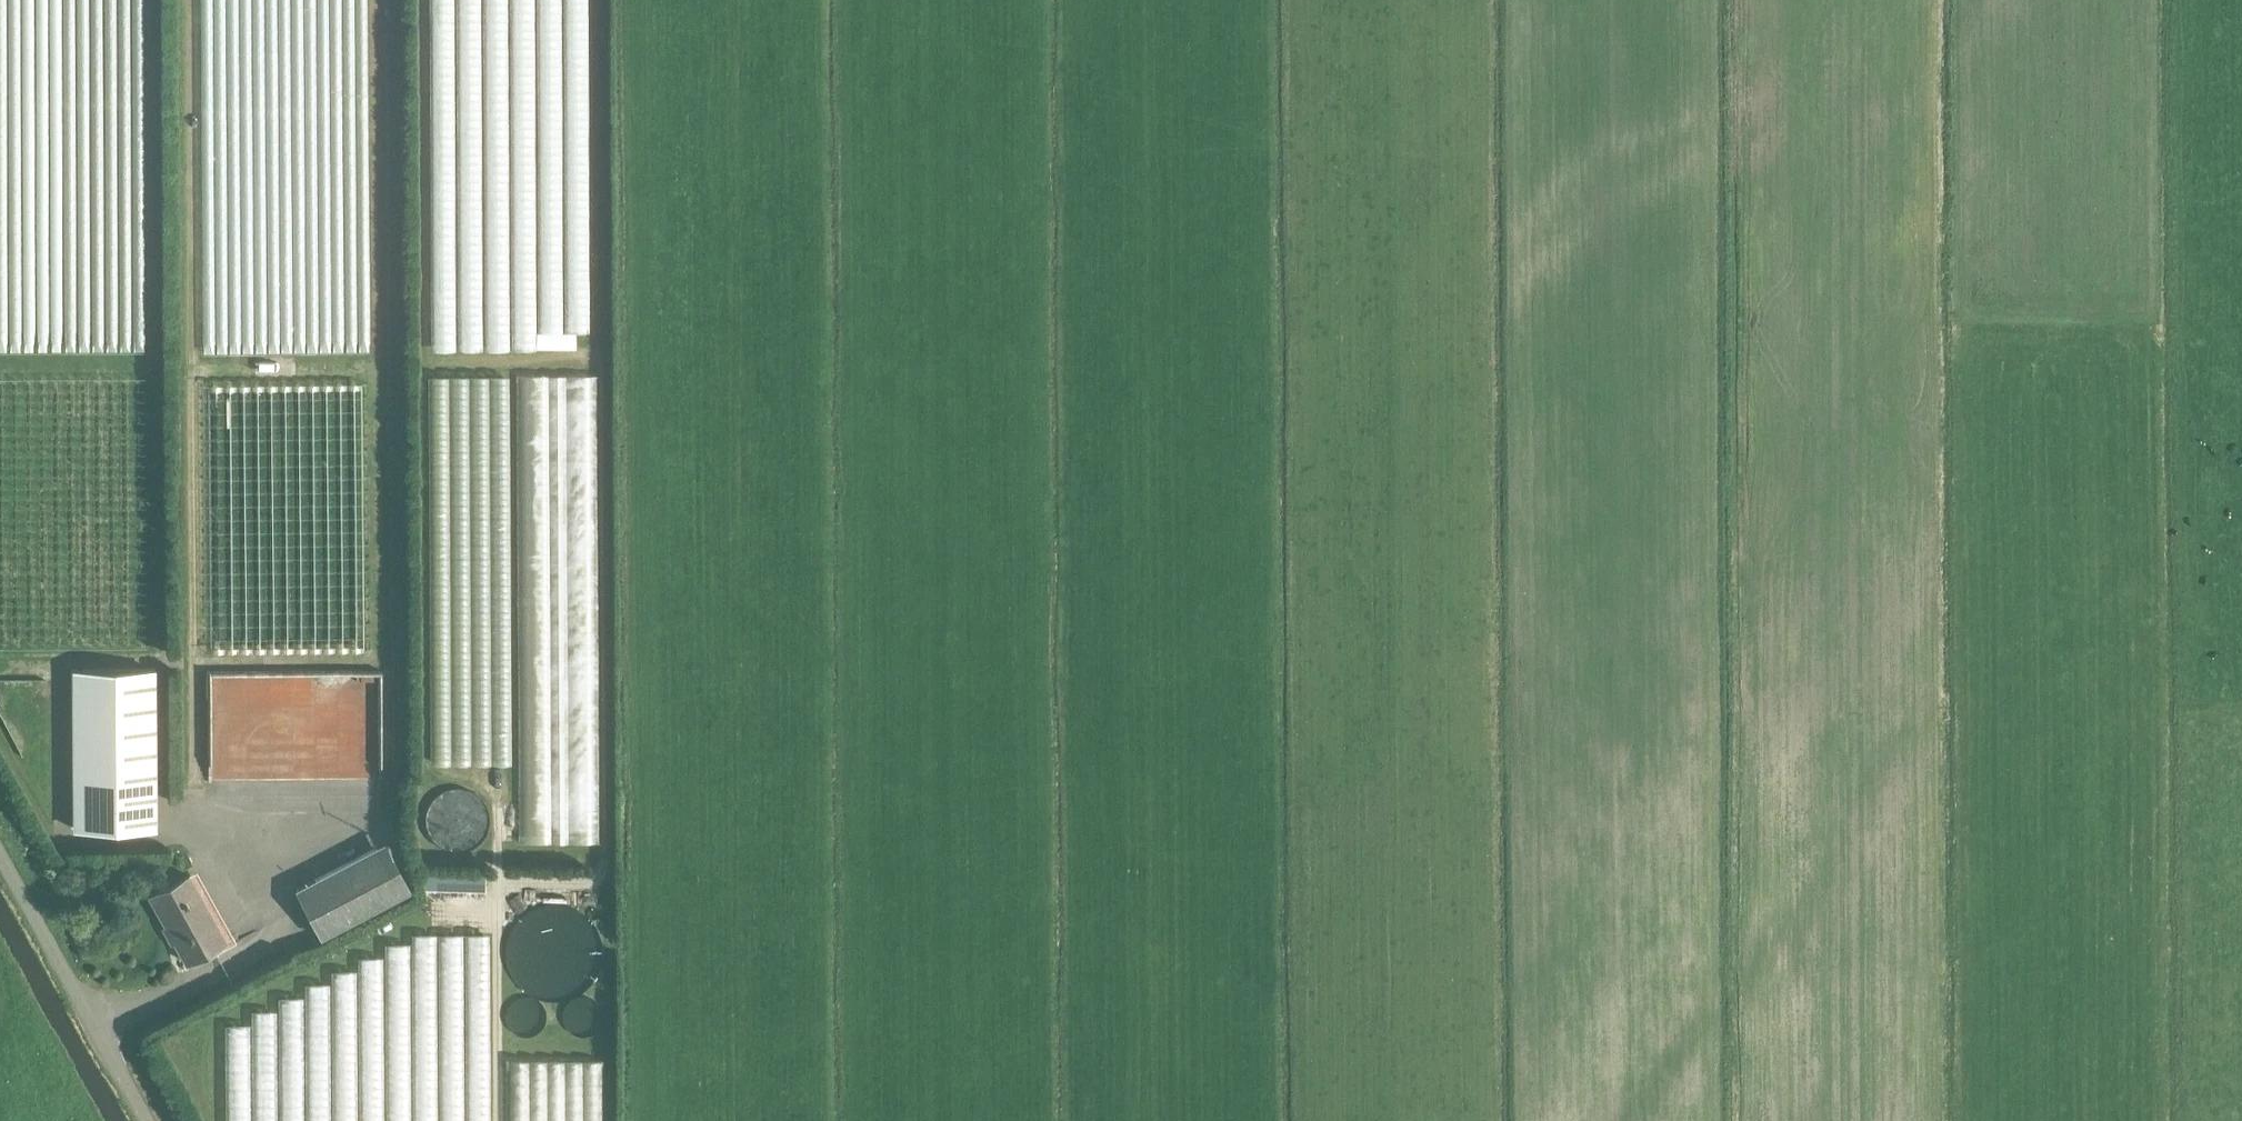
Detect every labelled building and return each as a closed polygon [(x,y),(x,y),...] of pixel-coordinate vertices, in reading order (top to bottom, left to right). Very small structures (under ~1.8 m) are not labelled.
[(434,175),(434,347),(578,346),(578,329),(591,329),(590,192),(581,201),(581,182),(576,177),(585,169),(570,169),(570,198),(554,198),(546,189),(546,169),(533,169),(533,220),(528,203),(515,203),(515,243),(502,203),(487,203),(488,250),(466,184),(472,182),(460,169),(460,186),(442,167),(434,175)] [(598,411),(598,373),(525,373),(525,384),(557,384),(557,411),(598,411)] [(136,805),(156,805),(155,670),(74,671),(75,827),(137,827),(136,805)] [(522,834),(535,839),(600,838),(599,779),(592,779),(584,799),(584,779),(558,769),(570,769),(570,751),(565,749),(558,768),(558,774),(558,772),(559,791),(549,791),(549,804),(544,817),(529,817),(528,766),(521,763),(522,834)] [(401,894),(377,848),(298,890),(322,936),(401,894)] [(484,871),(422,870),(422,887),(484,887),(484,871)] [(187,961),(226,940),(190,875),(151,896),(187,961)] [(493,931),(414,931),(414,941),(387,941),(387,954),(371,954),(281,1002),(281,1008),(254,1008),(254,1021),(228,1021),(228,1120),(493,1120),(493,931)] [(514,1120),(564,1120),(564,1109),(568,1120),(582,1120),(582,1110),(592,1110),(596,1120),(603,1120),(603,1057),(514,1056),(514,1120)]
